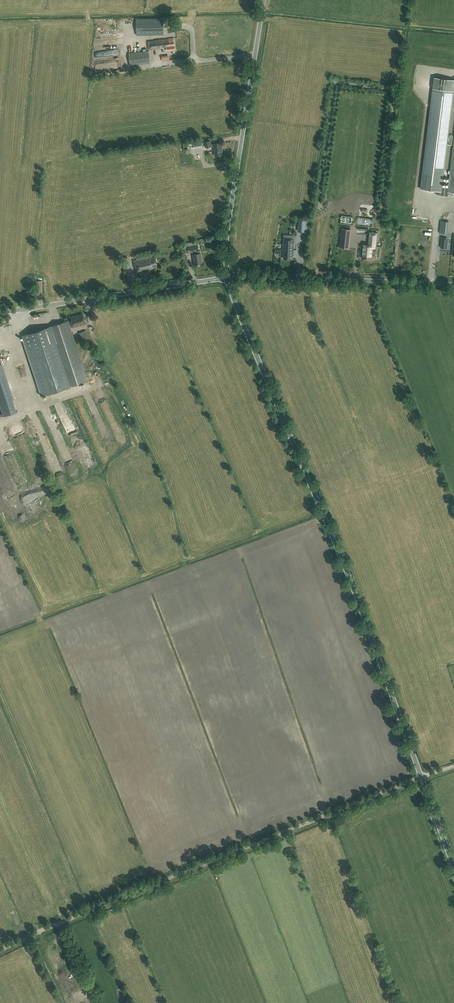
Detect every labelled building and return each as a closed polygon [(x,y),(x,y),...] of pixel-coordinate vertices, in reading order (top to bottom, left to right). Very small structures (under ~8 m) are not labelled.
[(163,19),(137,19),(137,35),(164,35),(163,19)] [(174,45),(173,37),(168,38),(155,39),(155,40),(147,41),(148,49),(156,48),(156,49),(164,48),(163,47),(166,47),(167,50),(175,49),(175,45),(174,45)] [(141,52),(140,46),(128,47),(129,53),(130,65),(145,63),(145,66),(150,66),(150,63),(149,51),(141,52)] [(440,195),(441,187),(453,86),(453,80),(434,77),(421,189),(437,190),(436,194),(440,195)] [(211,144),(210,140),(204,141),(206,147),(213,146),(215,156),(223,154),(221,142),(211,144)] [(449,188),(441,187),(440,195),(448,196),(448,192),(453,193),(453,143),(449,188)] [(445,234),(447,222),(439,221),(437,233),(445,234)] [(352,229),(342,228),(340,247),(350,248),(352,229)] [(362,258),(372,259),(373,247),(375,247),(377,232),(370,231),(369,235),(372,235),(372,237),(369,236),(368,245),(363,244),(363,248),(363,250),(363,249),(362,258)] [(284,235),(283,249),(293,250),(294,246),(293,246),(293,243),(294,243),(294,239),(293,239),(293,235),(284,235)] [(354,241),(354,249),(362,249),(362,246),(360,246),(360,239),(357,239),(357,241),(354,241)] [(197,245),(196,241),(184,243),(186,253),(194,251),(194,254),(193,254),(195,264),(202,263),(201,253),(200,250),(198,251),(197,245)] [(293,254),(293,250),(283,249),(283,254),(284,254),(284,259),(292,259),(293,253),(293,254)] [(378,266),(386,268),(387,257),(381,256),(380,262),(379,262),(378,266)] [(151,259),(150,257),(134,260),(136,271),(144,270),(144,271),(150,270),(150,269),(153,268),(153,267),(158,266),(156,258),(151,259)] [(34,299),(36,299),(42,298),(42,281),(35,281),(34,299)] [(85,323),(82,313),(75,316),(75,315),(70,317),(71,320),(68,321),(68,320),(23,335),(42,396),(88,380),(70,327),(73,326),(73,327),(85,323)] [(89,340),(87,337),(84,330),(79,332),(82,339),(81,339),(83,342),(89,340)] [(44,943),(38,945),(42,958),(48,957),(44,943)]
